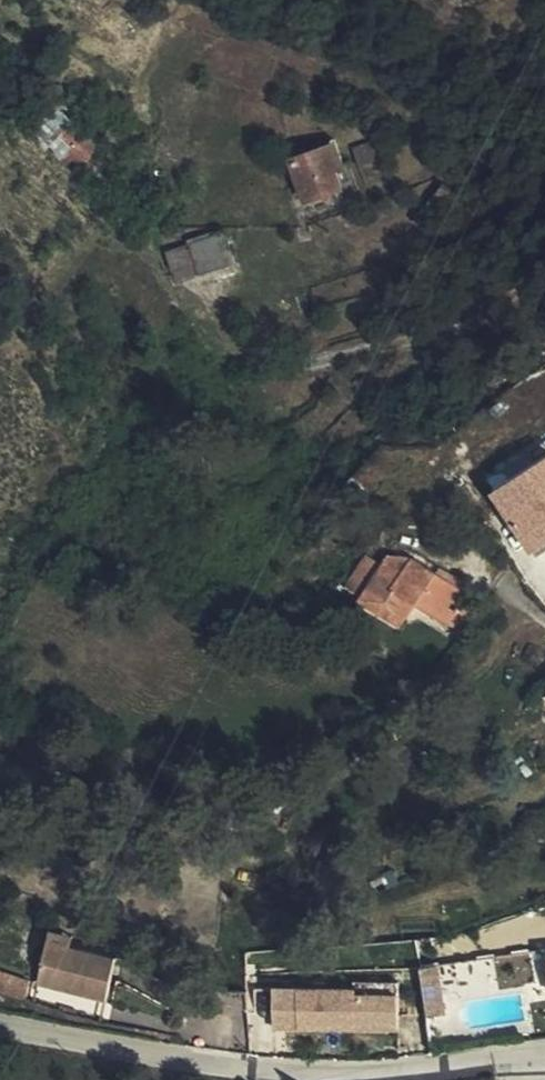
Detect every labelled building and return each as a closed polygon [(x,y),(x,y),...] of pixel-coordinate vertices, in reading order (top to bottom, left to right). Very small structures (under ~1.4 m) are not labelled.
[(316,173),(321,193),(325,191),(322,176),(331,171),(325,145),(317,148),(323,169),(316,173)] [(277,162),(283,184),(316,173),(323,169),(317,148),(277,162)] [(283,184),(288,204),(321,193),(316,173),(283,184)] [(209,235),(175,246),(187,280),(221,270),(209,235)] [(187,280),(175,246),(148,256),(159,289),(187,280)] [(534,549),(544,542),(544,451),(493,484),(534,549)] [(407,588),(415,573),(374,551),(362,573),(351,568),(334,599),(346,605),(343,614),(363,624),(381,593),(398,602),(407,588)] [(455,597),(415,573),(407,588),(447,610),(455,597)] [(381,593),(363,624),(380,633),(398,602),(381,593)] [(533,690),(544,693),(544,687),(538,682),(533,690)] [(533,690),(529,696),(544,705),(544,700),(543,699),(544,695),(544,693),(533,690)] [(33,933),(31,943),(52,949),(54,938),(33,933)] [(52,949),(31,943),(21,988),(91,1004),(100,960),(52,949)] [(518,985),(514,955),(434,966),(437,998),(518,985)] [(531,978),(535,1011),(544,1009),(544,976),(531,978)] [(357,979),(357,988),(400,987),(400,978),(357,979)] [(403,988),(275,990),(275,1028),(403,1026),(403,988)]
